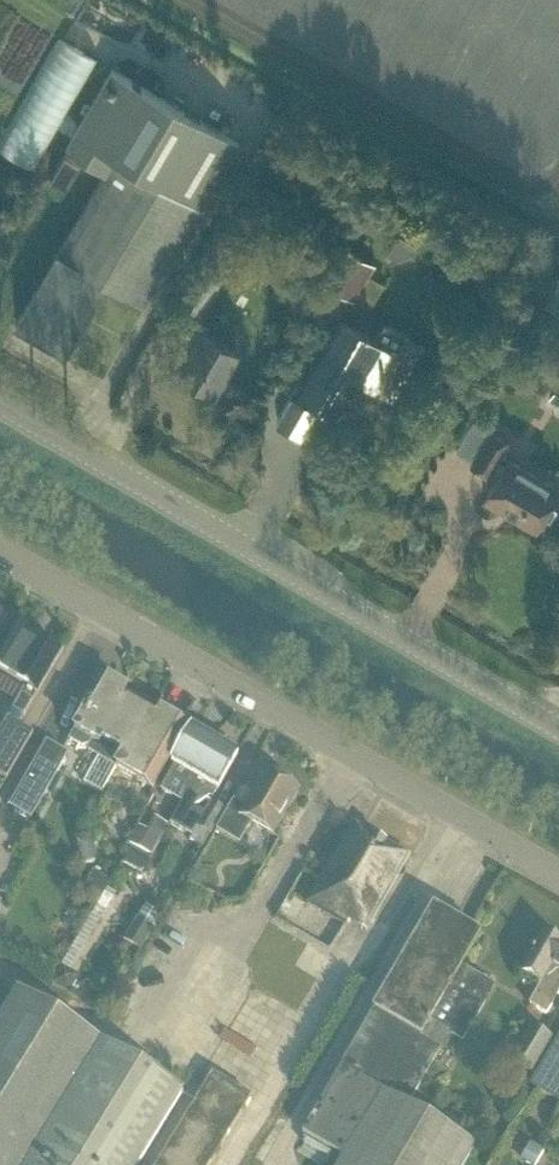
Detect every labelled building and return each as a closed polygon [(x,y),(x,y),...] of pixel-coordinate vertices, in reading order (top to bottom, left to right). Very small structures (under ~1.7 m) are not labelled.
[(56,162),(110,47),(74,31),(20,145),(56,162)] [(103,372),(239,141),(114,66),(65,148),(106,173),(16,321),(103,372)] [(80,163),(65,154),(51,177),(67,186),(80,163)] [(400,234),(389,253),(399,259),(412,254),(417,245),(400,234)] [(376,263),(348,246),(326,282),(355,300),(376,263)] [(543,301),(558,310),(558,273),(543,301)] [(298,382),(277,417),(302,431),(317,405),(323,409),(345,371),(393,398),(425,343),(406,333),(396,349),(343,318),(337,328),(304,385),(298,382)] [(215,391),(239,349),(191,321),(181,338),(192,344),(179,369),(215,391)] [(550,395),(558,401),(558,380),(550,395)] [(558,490),(558,487),(508,458),(505,463),(499,460),(510,442),(491,431),(471,463),(491,474),(493,470),(499,474),(485,499),(537,529),(558,490)] [(12,625),(0,647),(0,673),(27,688),(16,708),(27,715),(62,652),(42,641),(41,642),(32,636),(12,625)] [(154,708),(151,706),(110,682),(93,711),(90,709),(88,712),(87,711),(75,733),(70,741),(83,748),(87,747),(89,752),(115,767),(122,755),(150,708),(153,710),(154,708)] [(189,731),(153,710),(150,708),(122,755),(115,767),(114,769),(153,791),(189,731)] [(14,711),(0,737),(0,774),(11,780),(36,733),(21,725),(25,717),(14,711)] [(183,801),(217,743),(195,730),(174,766),(162,789),(183,801)] [(69,755),(48,742),(10,807),(32,820),(69,755)] [(214,799),(218,792),(238,756),(217,743),(183,801),(194,807),(211,797),(214,799)] [(251,824),(273,837),(299,791),(268,772),(247,808),(234,801),(217,830),(240,844),(251,824)] [(227,809),(213,801),(198,827),(191,840),(204,847),(211,835),(227,809)] [(128,844),(150,856),(167,827),(154,819),(146,832),(138,827),(128,844)] [(355,823),(308,903),(347,925),(349,920),(368,930),(410,855),(355,823)] [(92,836),(77,841),(84,863),(98,859),(92,836)] [(141,871),(149,858),(131,848),(124,861),(141,871)] [(109,880),(92,870),(80,892),(96,902),(109,880)] [(107,889),(62,965),(63,966),(70,970),(115,894),(107,889)] [(462,1043),(495,987),(462,968),(481,936),(435,909),(342,1070),(303,1134),(343,1157),(339,1164),(466,1164),(477,1147),(409,1107),(450,1036),(462,1043)] [(123,941),(140,950),(152,929),(135,920),(123,941)] [(332,970),(343,951),(311,933),(301,953),(332,970)] [(544,934),(521,974),(540,986),(530,1005),(548,1016),(558,996),(558,943),(544,934)] [(63,966),(53,983),(70,993),(77,982),(75,973),(70,970),(63,966)] [(247,1019),(255,1006),(230,991),(222,1004),(247,1019)] [(183,1094),(101,1043),(17,992),(0,1019),(0,1164),(139,1164),(183,1094)] [(535,1076),(556,1039),(531,1024),(510,1060),(535,1076)] [(536,1077),(530,1087),(558,1103),(558,1038),(536,1077)] [(252,1099),(212,1074),(157,1164),(212,1164),(252,1099)] [(544,1150),(535,1145),(526,1162),(531,1164),(535,1164),(544,1150)]
